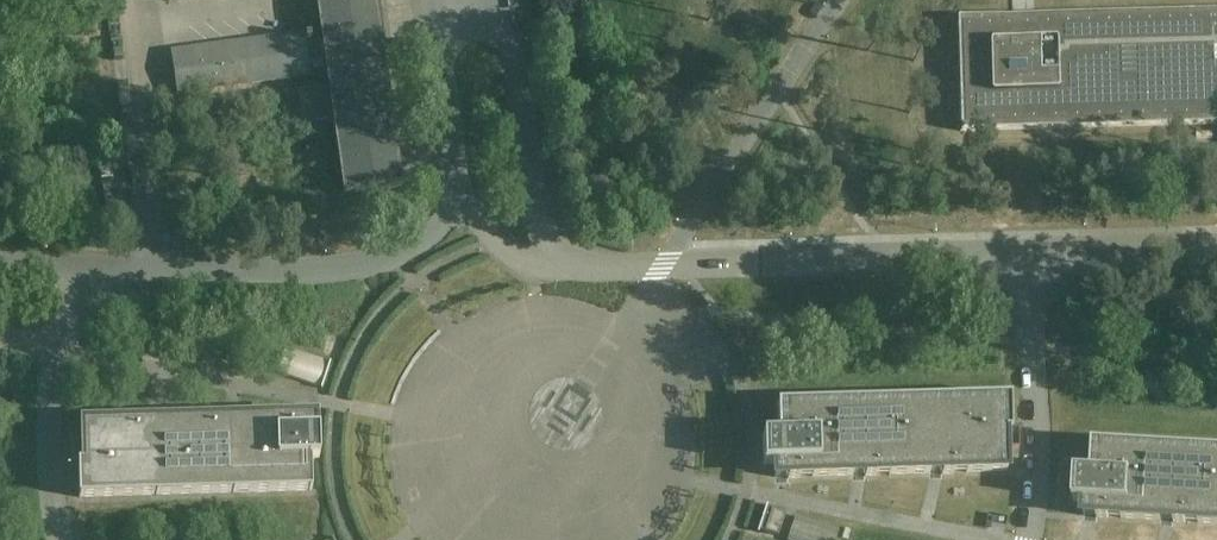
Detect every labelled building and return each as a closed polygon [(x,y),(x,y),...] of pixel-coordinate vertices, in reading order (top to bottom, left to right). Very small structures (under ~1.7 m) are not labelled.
[(318,4),(318,5),(319,5),(321,23),(321,24),(323,35),(324,42),(305,45),(304,33),(303,33),(303,34),(285,36),(284,36),(266,39),(266,38),(265,38),(265,39),(247,41),(246,41),(246,42),(228,44),(227,44),(228,44),(210,47),(210,46),(209,46),(209,47),(191,49),(190,49),(190,51),(172,53),(172,52),(171,52),(177,95),(178,94),(178,93),(196,90),(196,92),(197,92),(197,91),(215,89),(216,89),(233,86),(234,87),(234,86),(252,84),(253,84),(253,83),(271,81),(272,81),(290,78),(290,79),(291,79),(291,78),(309,76),(310,76),(310,74),(312,74),(311,68),(309,68),(308,64),(312,64),(313,70),(323,69),(322,62),(327,62),(329,80),(329,81),(330,85),(311,87),(297,89),(298,99),(303,134),(304,135),(306,135),(318,133),(316,121),(318,120),(328,119),(334,118),(335,118),(337,136),(337,137),(340,155),(339,155),(339,156),(340,156),(340,160),(333,161),(331,161),(328,140),(257,150),(260,170),(261,180),(266,209),(336,199),(332,171),(335,170),(342,169),(342,174),(342,175),(345,193),(344,193),(344,195),(402,186),(402,185),(401,185),(398,167),(399,167),(398,166),(397,162),(404,161),(406,160),(405,151),(401,152),(396,152),(395,148),(396,148),(396,147),(395,147),(393,129),(393,128),(390,110),(391,110),(390,109),(387,92),(388,91),(387,91),(385,73),(385,72),(382,54),(383,54),(387,53),(387,52),(382,53),(381,53),(371,55),(363,0),(318,0),(318,4)] [(958,17),(961,131),(963,131),(963,125),(1010,123),(1011,123),(1012,123),(1012,122),(1012,121),(1012,117),(1041,116),(1041,121),(1041,122),(1042,122),(1043,123),(1216,118),(1216,16),(1041,21),(1040,21),(1039,21),(1039,22),(1038,22),(1038,23),(1038,30),(1010,30),(1010,24),(1010,23),(1009,23),(1009,22),(1008,22),(1007,22),(960,23),(960,17),(958,17)] [(100,167),(102,178),(113,177),(112,165),(100,167)] [(102,182),(104,194),(116,192),(114,181),(102,182)] [(104,196),(106,207),(118,206),(116,194),(104,196)] [(286,347),(280,363),(277,372),(321,387),(321,388),(322,388),(331,361),(330,361),(330,362),(286,347)] [(889,467),(889,474),(942,472),(942,474),(954,474),(953,466),(966,465),(966,472),(1007,471),(1006,432),(1012,432),(1011,397),(777,403),(778,434),(763,435),(764,464),(775,464),(775,477),(788,477),(789,478),(800,478),(800,470),(813,470),(813,476),(866,475),(866,476),(877,476),(877,468),(889,467)] [(301,416),(301,415),(290,415),(290,423),(277,423),(277,417),(225,419),(224,417),(213,418),(213,425),(200,426),(200,419),(147,421),(147,420),(136,420),(136,428),(123,428),(123,422),(83,423),(84,462),(78,462),(79,497),(312,490),(311,458),(319,458),(319,429),(316,429),(315,416),(301,416)] [(1093,442),(1091,473),(1075,472),(1074,502),(1084,502),(1084,515),(1097,516),(1097,518),(1108,519),(1109,511),(1121,511),(1121,518),(1174,521),(1174,522),(1185,523),(1186,515),(1198,516),(1198,523),(1216,524),(1216,450),(1093,442)] [(767,508),(760,529),(778,535),(785,514),(767,508)] [(787,539),(836,539),(840,530),(795,516),(787,539)]
